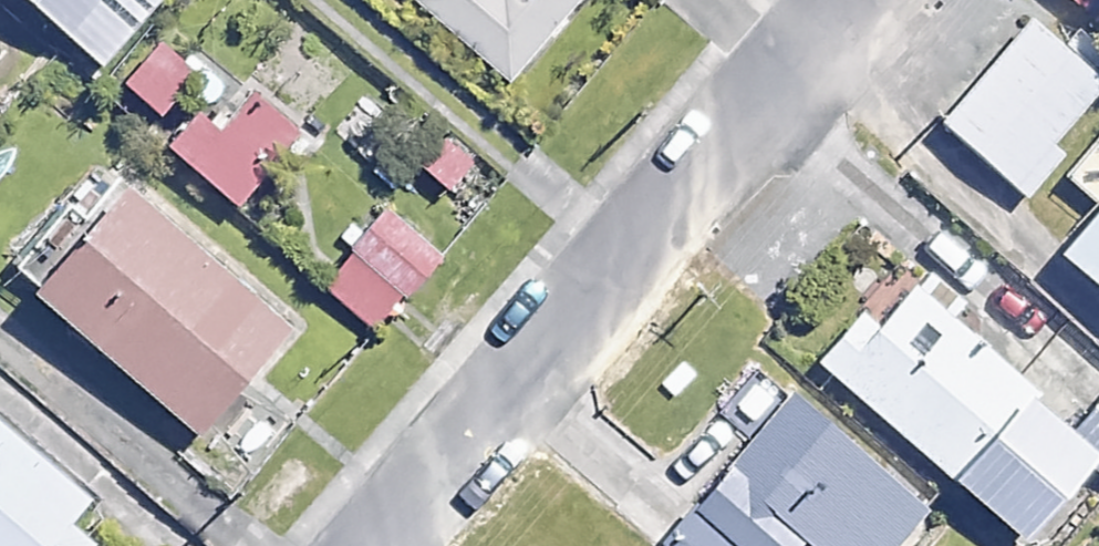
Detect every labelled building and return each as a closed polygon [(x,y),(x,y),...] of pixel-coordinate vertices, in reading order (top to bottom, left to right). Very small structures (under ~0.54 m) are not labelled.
[(103,65),(159,0),(28,0),(103,65)] [(509,76),(576,0),(422,0),(509,76)] [(1098,16),(1098,0),(1076,0),(1098,16)] [(1035,20),(944,122),(1032,200),(1068,160),(1055,149),(1098,100),(1098,44),(1082,62),(1035,20)] [(172,54),(158,43),(124,85),(161,115),(185,107),(190,72),(172,54)] [(295,139),(244,95),(215,127),(196,111),(168,143),(237,204),(295,139)] [(284,327),(116,183),(28,286),(196,430),(284,327)] [(437,252),(383,207),(322,280),(375,325),(437,252)] [(1065,253),(1098,284),(1098,216),(1065,253)] [(906,282),(872,322),(858,310),(815,359),(1021,536),(1088,457),(1098,467),(1098,356),(1075,336),(1030,389),(906,282)] [(790,389),(659,539),(667,545),(802,545),(806,541),(812,545),(898,545),(929,511),(790,389)] [(0,421),(0,545),(85,545),(91,539),(64,517),(84,494),(0,421)]
